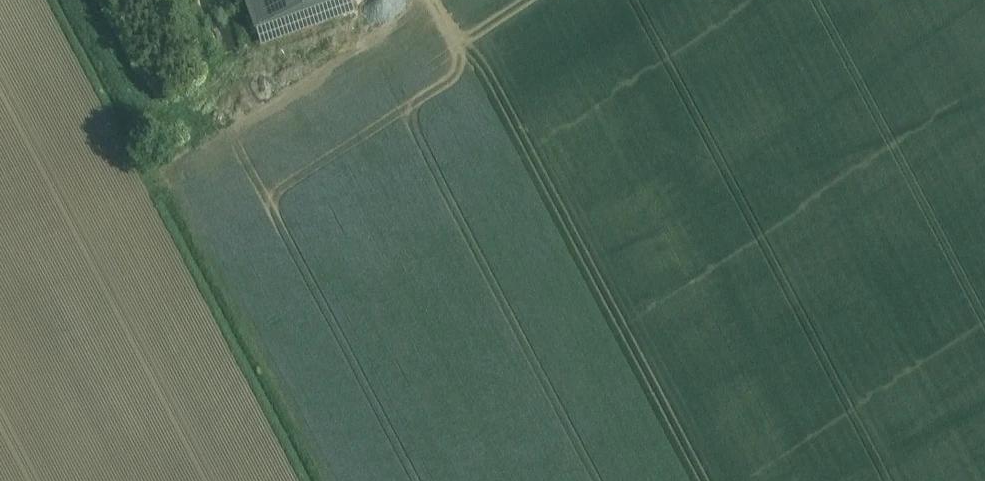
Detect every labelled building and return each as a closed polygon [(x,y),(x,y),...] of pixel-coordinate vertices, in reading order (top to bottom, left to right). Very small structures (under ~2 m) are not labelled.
[(257,34),(349,0),(245,0),(257,34)]
